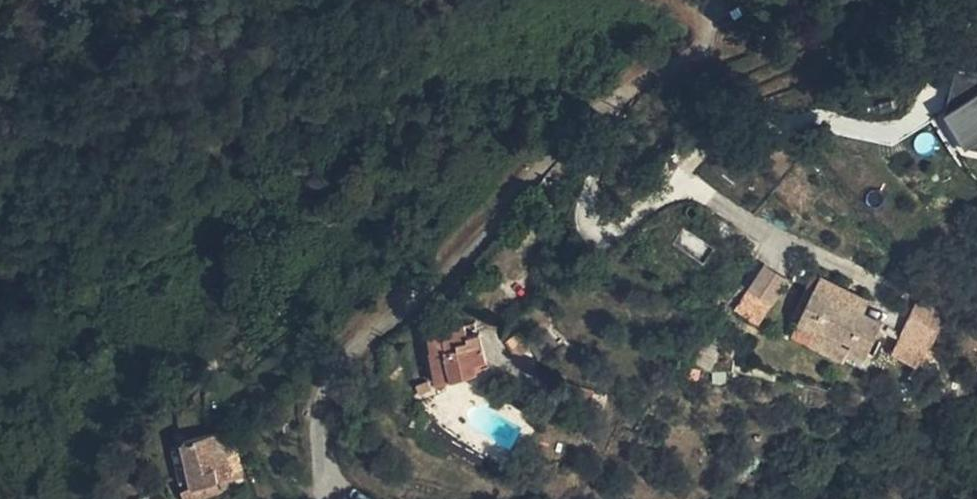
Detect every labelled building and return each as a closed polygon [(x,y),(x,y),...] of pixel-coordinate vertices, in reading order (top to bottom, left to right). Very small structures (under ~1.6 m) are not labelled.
[(976,147),(976,69),(975,67),(941,91),(952,107),(935,119),(962,158),(976,147)] [(764,265),(732,310),(755,326),(787,280),(764,265)] [(834,297),(863,311),(868,300),(840,285),(834,297)] [(849,351),(844,360),(860,368),(882,321),(863,311),(834,297),(814,287),(791,334),(807,342),(812,332),(849,351)] [(915,302),(891,358),(921,370),(945,315),(915,302)] [(477,332),(474,320),(440,326),(427,329),(432,348),(428,350),(436,381),(476,369),(474,362),(487,359),(479,332),(477,332)] [(528,348),(518,332),(508,339),(518,356),(528,348)] [(807,342),(844,360),(849,351),(812,332),(807,342)] [(428,380),(417,385),(419,392),(430,387),(428,380)] [(233,427),(210,433),(221,476),(244,469),(233,427)] [(195,483),(183,486),(186,496),(223,486),(223,483),(221,476),(210,433),(184,439),(195,483)] [(184,439),(173,443),(178,474),(183,486),(195,483),(184,439)] [(221,476),(223,483),(246,479),(244,469),(221,476)] [(135,497),(136,498),(153,498),(148,490),(135,497)]
